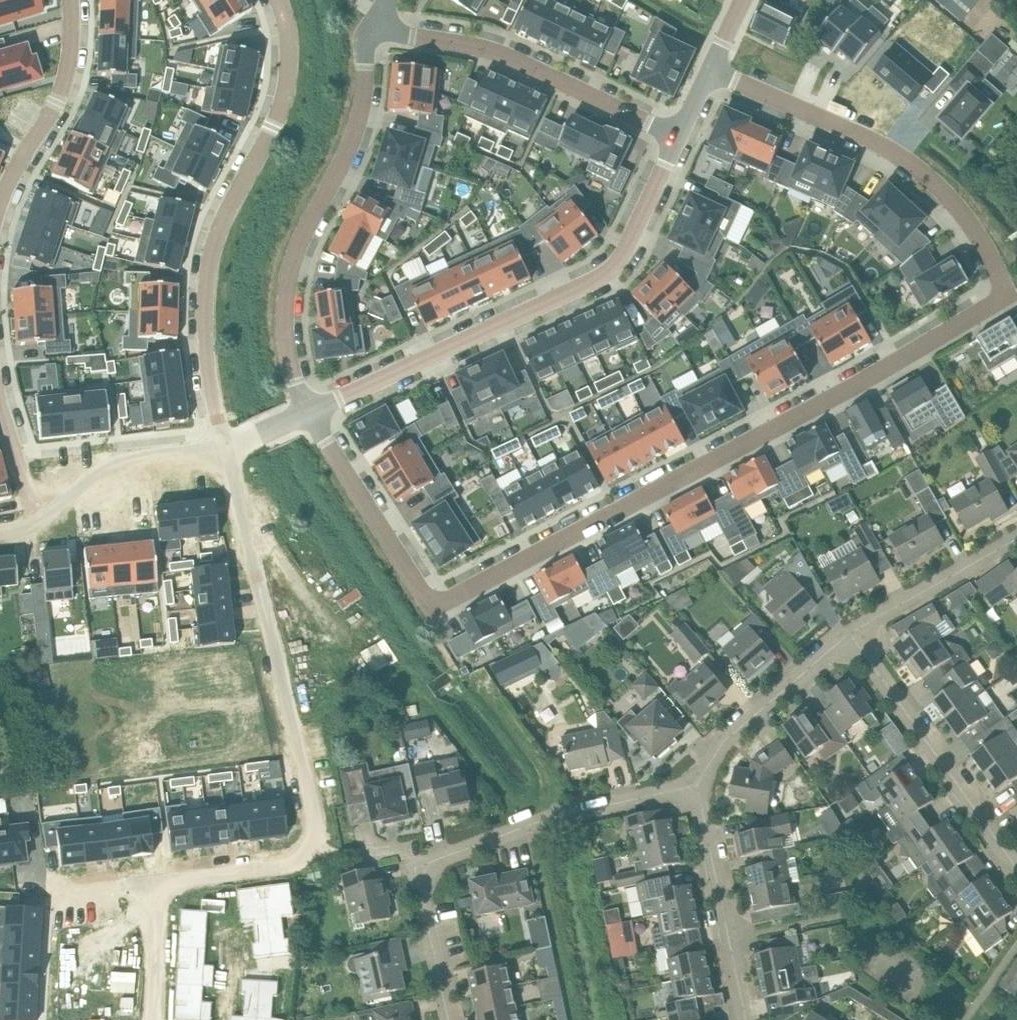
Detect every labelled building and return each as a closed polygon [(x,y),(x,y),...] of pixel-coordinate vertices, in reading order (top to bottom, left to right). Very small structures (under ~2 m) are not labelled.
[(42,11),(41,7),(43,6),(42,0),(0,0),(0,24),(42,11)] [(99,37),(136,39),(138,1),(140,1),(140,0),(100,0),(99,21),(99,27),(99,37)] [(198,9),(201,13),(200,13),(197,16),(197,17),(223,0),(192,0),(198,9)] [(197,17),(210,36),(252,10),(246,0),(223,0),(197,17)] [(486,0),(452,0),(477,15),(486,0)] [(516,29),(538,39),(555,3),(548,0),(530,0),(516,29)] [(611,2),(623,10),(628,1),(627,0),(612,0),(611,2)] [(815,37),(834,53),(873,7),(873,6),(869,11),(857,0),(852,0),(844,9),(842,7),(815,37)] [(962,21),(980,0),(936,0),(962,21)] [(555,3),(538,39),(556,48),(573,12),(555,3)] [(781,12),(764,4),(752,29),(786,47),(803,13),(785,4),(781,12)] [(873,7),(834,53),(835,54),(838,50),(856,65),(882,35),(879,32),(889,20),(873,7)] [(512,25),(518,12),(509,8),(503,21),(512,25)] [(573,12),(556,48),(575,57),(592,21),(594,16),(575,8),(573,12)] [(174,14),(168,19),(174,29),(181,24),(174,14)] [(651,32),(641,54),(685,74),(696,52),(673,41),(678,30),(656,17),(650,32),(651,32)] [(592,21),(575,57),(596,67),(604,50),(613,31),(592,21)] [(176,28),(168,31),(171,39),(182,35),(181,31),(180,27),(176,28)] [(613,31),(604,50),(616,56),(626,33),(615,27),(613,31)] [(95,41),(95,52),(98,52),(98,57),(97,64),(97,74),(111,75),(111,87),(136,88),(136,75),(128,74),(129,58),(135,59),(136,39),(99,37),(99,41),(95,41)] [(41,79),(39,74),(43,73),(39,61),(36,62),(35,58),(30,59),(26,46),(7,51),(3,39),(0,40),(0,91),(41,79)] [(219,45),(214,69),(253,77),(258,54),(219,45)] [(933,76),(897,46),(875,71),(912,102),(925,86),(934,94),(950,75),(940,67),(933,76)] [(996,66),(978,51),(949,85),(961,95),(940,120),(946,125),(943,128),(954,138),(957,135),(963,140),(992,106),(975,91),(996,66)] [(175,52),(173,60),(181,62),(185,63),(186,57),(187,55),(175,52)] [(631,77),(674,97),(685,74),(641,54),(631,77)] [(396,65),(393,88),(439,93),(442,70),(396,65)] [(166,67),(164,79),(172,81),(174,69),(166,67)] [(206,87),(205,88),(249,97),(253,77),(214,69),(210,88),(206,87)] [(466,116),(486,126),(507,80),(486,71),(480,84),(470,107),(470,108),(466,116)] [(469,78),(458,101),(470,107),(480,84),(469,78)] [(164,79),(161,91),(169,92),(172,81),(164,79)] [(527,89),(507,80),(486,126),(507,135),(509,130),(527,89)] [(205,88),(201,111),(224,116),(244,120),(249,97),(205,88)] [(393,88),(391,111),(420,114),(419,126),(443,134),(445,116),(437,115),(439,93),(393,88)] [(548,99),(527,89),(509,130),(529,140),(532,135),(548,99)] [(94,93),(84,114),(125,133),(126,132),(121,130),(129,112),(130,109),(94,93)] [(185,123),(174,146),(217,167),(226,149),(229,143),(226,142),(203,130),(208,120),(201,116),(186,109),(185,110),(180,121),(185,123)] [(735,160),(750,125),(751,120),(726,109),(706,153),(732,165),(735,160)] [(603,130),(587,122),(588,119),(577,113),(575,117),(572,116),(566,128),(545,118),(539,131),(560,141),(558,146),(591,161),(606,131),(603,130)] [(71,132),(71,133),(116,154),(125,133),(84,114),(75,134),(71,132)] [(783,139),(750,125),(735,160),(767,173),(765,178),(777,184),(787,161),(776,156),(783,139)] [(389,131),(382,154),(429,168),(436,145),(441,147),(444,138),(443,137),(443,134),(419,126),(417,126),(413,138),(389,131)] [(631,171),(620,166),(633,139),(608,127),(606,131),(591,161),(587,170),(611,182),(608,188),(621,194),(631,171)] [(143,128),(139,139),(147,142),(151,130),(143,128)] [(71,133),(61,154),(102,172),(111,153),(115,155),(116,154),(71,133)] [(471,139),(458,133),(454,142),(467,148),(471,139)] [(495,143),(482,137),(478,146),(491,152),(495,143)] [(139,139),(136,151),(143,153),(147,142),(139,139)] [(812,198),(831,154),(808,144),(799,166),(787,161),(777,184),(789,189),(790,188),(812,198)] [(514,151),(501,145),(497,155),(510,161),(514,151)] [(157,167),(152,179),(174,190),(179,181),(180,179),(187,183),(205,192),(210,181),(212,179),(213,180),(215,180),(219,170),(217,169),(217,167),(174,146),(167,160),(163,169),(161,168),(157,167)] [(61,154),(51,176),(92,194),(102,172),(61,154)] [(382,154),(375,179),(399,186),(395,199),(412,207),(411,208),(421,212),(434,170),(429,168),(382,154)] [(844,217),(859,194),(845,185),(855,164),(831,154),(812,198),(835,208),(834,211),(844,217)] [(493,171),(499,162),(489,158),(483,167),(492,173),(493,171)] [(507,177),(511,167),(499,162),(493,171),(507,177)] [(123,169),(118,180),(126,183),(131,172),(123,169)] [(706,187),(720,194),(729,199),(734,187),(711,176),(706,187)] [(118,180),(113,191),(121,194),(126,183),(118,180)] [(549,209),(581,249),(599,235),(581,212),(591,205),(575,185),(565,193),(567,195),(549,209)] [(875,237),(908,202),(889,185),(872,203),(859,194),(844,217),(855,224),(858,221),(875,237)] [(36,189),(29,212),(72,226),(79,203),(36,189)] [(358,194),(345,219),(349,221),(374,234),(384,240),(387,241),(400,218),(405,221),(406,217),(411,208),(412,207),(395,199),(389,196),(383,207),(358,194)] [(743,205),(729,199),(720,194),(715,205),(692,194),(681,217),(724,239),(727,240),(743,205)] [(145,218),(144,219),(188,230),(194,207),(160,198),(154,220),(145,218)] [(125,201),(120,212),(128,215),(132,204),(125,201)] [(926,219),(908,202),(875,237),(874,237),(903,265),(923,249),(910,236),(926,219)] [(411,208),(406,217),(416,222),(421,212),(411,208)] [(521,230),(533,249),(545,240),(563,263),(581,249),(549,209),(520,227),(521,230)] [(478,219),(472,211),(460,220),(467,228),(478,219)] [(29,212),(22,233),(60,246),(67,225),(71,227),(72,226),(29,212)] [(120,212),(115,223),(119,224),(123,226),(128,215),(120,212)] [(715,259),(724,239),(681,217),(670,240),(693,251),(686,265),(698,273),(707,281),(717,260),(715,259)] [(143,223),(139,239),(183,250),(188,230),(144,219),(143,223)] [(345,227),(331,253),(340,257),(337,275),(361,279),(367,280),(368,273),(367,272),(384,240),(374,234),(349,221),(345,227)] [(100,222),(95,233),(103,236),(108,225),(100,222)] [(535,253),(533,249),(521,230),(490,244),(510,288),(531,278),(523,259),(535,253)] [(446,231),(435,240),(441,248),(452,239),(446,231)] [(22,233),(14,256),(52,269),(60,246),(22,233)] [(139,239),(134,262),(162,269),(177,273),(183,250),(139,239)] [(430,257),(441,248),(435,240),(424,249),(430,257)] [(106,248),(104,255),(112,257),(115,245),(111,244),(107,243),(106,248)] [(510,288),(490,244),(469,254),(489,297),(510,288)] [(98,246),(95,258),(103,260),(104,255),(106,248),(98,246)] [(925,247),(923,249),(903,265),(901,267),(901,268),(907,278),(904,279),(922,308),(930,304),(931,305),(953,292),(952,290),(969,280),(955,258),(938,268),(926,248),(925,247)] [(489,297),(469,254),(448,264),(452,272),(468,307),(489,297)] [(420,257),(404,264),(411,279),(427,272),(420,257)] [(95,258),(93,269),(100,271),(103,260),(95,258)] [(715,287),(707,281),(698,273),(687,285),(666,264),(650,280),(684,315),(685,317),(701,301),(703,303),(715,287)] [(100,272),(91,273),(92,283),(98,282),(100,272)] [(124,272),(123,285),(129,286),(129,291),(129,311),(177,312),(177,311),(180,311),(180,299),(178,299),(177,299),(177,296),(178,285),(169,285),(149,285),(149,273),(140,272),(124,272)] [(468,307),(452,272),(432,281),(449,316),(468,307)] [(395,288),(406,311),(417,306),(426,327),(449,316),(432,281),(428,273),(395,288)] [(41,288),(12,291),(14,318),(62,314),(60,288),(66,288),(65,275),(40,276),(41,288)] [(333,292),(318,294),(324,331),(356,326),(351,291),(359,290),(361,279),(337,275),(333,292)] [(650,280),(633,296),(654,317),(644,326),(647,329),(641,333),(649,350),(657,344),(673,333),(669,330),(684,315),(650,280)] [(853,286),(823,303),(853,353),(872,342),(857,316),(867,310),(853,286)] [(403,318),(393,295),(381,301),(392,324),(403,318)] [(620,300),(599,310),(618,351),(639,341),(620,300)] [(832,365),(853,353),(823,303),(822,304),(825,310),(807,320),(804,315),(793,321),(805,344),(816,338),(832,365)] [(598,310),(580,318),(597,355),(615,347),(617,351),(618,351),(599,310),(598,310)] [(122,342),(122,350),(137,350),(147,351),(147,343),(147,339),(176,339),(177,312),(129,311),(128,337),(124,336),(122,336),(122,342)] [(14,319),(11,319),(12,331),(15,331),(16,344),(45,342),(46,354),(71,353),(70,340),(64,340),(63,324),(62,314),(14,318),(14,319)] [(723,317),(713,324),(720,335),(730,329),(723,317)] [(580,318),(562,327),(579,363),(597,355),(580,318)] [(979,354),(986,366),(986,365),(990,371),(1014,357),(1015,357),(1016,356),(1016,358),(1016,328),(1011,318),(976,340),(983,351),(979,354)] [(794,350),(805,344),(793,321),(762,339),(789,387),(808,376),(794,350)] [(324,331),(315,332),(319,360),(366,353),(362,325),(356,326),(324,331)] [(562,327),(543,336),(560,372),(579,363),(562,327)] [(543,336),(522,346),(539,382),(560,372),(543,336)] [(769,399),(789,387),(762,339),(731,357),(743,379),(754,373),(769,399)] [(177,351),(138,357),(141,381),(181,375),(177,351)] [(537,393),(526,370),(514,375),(504,354),(481,364),(501,408),(524,397),(524,399),(537,393)] [(90,355),(77,356),(78,364),(90,363),(90,355)] [(78,364),(77,356),(66,357),(66,365),(78,364)] [(730,386),(743,379),(731,357),(718,364),(721,369),(700,381),(722,423),(727,421),(726,421),(744,412),(730,386)] [(652,367),(647,358),(634,364),(639,374),(652,367)] [(114,361),(106,362),(107,370),(107,374),(115,373),(114,361)] [(54,363),(41,363),(42,372),(54,372),(54,363)] [(501,408),(481,364),(458,375),(468,397),(456,402),(467,425),(480,419),(479,418),(501,408)] [(625,380),(620,371),(607,378),(612,387),(625,380)] [(139,403),(140,404),(184,398),(181,375),(141,381),(144,402),(139,403)] [(966,418),(947,384),(945,385),(946,386),(931,395),(922,379),(921,377),(910,384),(908,380),(910,379),(909,378),(890,389),(891,390),(893,389),(895,393),(891,395),(892,396),(904,416),(908,422),(931,408),(946,431),(966,418)] [(612,387),(607,378),(595,383),(599,393),(612,387)] [(641,379),(629,385),(633,394),(646,388),(641,379)] [(722,423),(700,381),(678,392),(677,390),(661,398),(668,410),(674,420),(687,413),(699,435),(717,426),(722,423)] [(629,385),(620,389),(625,398),(633,394),(629,385)] [(589,386),(576,392),(581,402),(594,395),(589,386)] [(100,387),(81,390),(86,434),(109,432),(107,406),(105,387),(100,387)] [(62,391),(58,392),(63,437),(86,434),(81,390),(62,391)] [(36,402),(32,402),(34,414),(37,413),(37,419),(39,439),(46,438),(63,437),(58,392),(35,394),(35,400),(36,402)] [(116,395),(118,407),(126,406),(124,394),(116,395)] [(602,409),(615,403),(610,394),(597,400),(602,409)] [(571,395),(558,401),(562,411),(575,404),(571,395)] [(184,398),(140,404),(143,427),(152,426),(156,425),(157,429),(168,427),(168,424),(171,423),(187,421),(184,398)] [(905,443),(886,407),(885,408),(886,409),(877,414),(869,400),(847,412),(853,423),(850,424),(851,426),(852,426),(865,451),(888,439),(893,449),(894,449),(905,443)] [(460,425),(450,401),(438,407),(449,430),(460,425)] [(408,428),(395,404),(353,427),(366,452),(394,437),(409,429),(408,428)] [(126,406),(118,407),(119,419),(127,418),(126,406)] [(588,416),(583,407),(570,413),(575,422),(588,416)] [(685,442),(674,420),(668,410),(648,420),(648,421),(665,453),(685,442)] [(647,462),(665,453),(648,421),(648,420),(644,413),(626,423),(647,462)] [(416,423),(408,428),(409,429),(394,437),(401,448),(375,463),(387,483),(431,457),(420,438),(423,436),(416,423)] [(629,472),(647,462),(626,423),(608,433),(629,472)] [(825,424),(806,434),(826,472),(842,463),(854,484),(868,477),(862,466),(845,433),(833,439),(825,424)] [(558,426),(545,432),(549,441),(562,435),(558,426)] [(536,448),(549,442),(545,433),(532,438),(536,448)] [(608,483),(629,472),(608,433),(586,444),(608,483)] [(794,460),(784,466),(798,493),(810,486),(805,477),(822,468),(824,472),(826,472),(806,434),(786,445),(794,460)] [(518,438),(505,444),(510,454),(522,448),(518,438)] [(510,454),(505,444),(492,450),(497,459),(510,454)] [(1008,452),(1016,465),(1016,445),(1008,452)] [(600,486),(581,451),(560,462),(580,498),(600,486)] [(989,481),(952,502),(967,530),(999,512),(1001,516),(1008,512),(994,487),(1008,479),(992,451),(977,459),(989,481)] [(764,456),(745,466),(762,499),(779,491),(784,500),(785,500),(798,493),(784,466),(772,471),(764,456)] [(442,475),(431,457),(387,483),(399,502),(425,487),(432,498),(453,485),(445,473),(442,475)] [(879,473),(873,460),(862,466),(868,477),(868,479),(879,473)] [(580,498),(560,462),(543,472),(562,507),(580,498)] [(462,498),(497,482),(489,463),(453,480),(462,498)] [(733,492),(722,498),(742,535),(745,541),(755,535),(758,534),(745,509),(762,499),(745,466),(725,477),(733,492)] [(562,507),(543,472),(524,481),(544,517),(562,507)] [(0,476),(0,500),(11,498),(5,475),(0,476)] [(544,517),(524,481),(504,493),(514,511),(514,512),(523,528),(544,517)] [(457,499),(460,497),(453,485),(432,498),(438,509),(414,525),(428,546),(470,520),(457,499)] [(810,486),(798,493),(802,501),(814,495),(810,486)] [(927,516),(890,537),(906,565),(944,543),(934,526),(947,518),(930,487),(916,495),(927,516)] [(703,488),(684,499),(701,531),(718,523),(723,532),(728,542),(742,535),(722,498),(711,504),(703,488)] [(504,493),(502,490),(491,496),(503,518),(514,512),(514,511),(504,493)] [(798,493),(785,500),(789,508),(802,501),(798,493)] [(830,501),(833,511),(850,505),(847,495),(830,501)] [(672,524),(661,530),(675,557),(688,550),(689,550),(684,541),(701,531),(684,499),(664,509),(672,524)] [(214,501),(194,503),(198,543),(218,540),(214,501)] [(194,503),(175,505),(180,549),(181,549),(180,540),(197,538),(197,543),(198,543),(194,503)] [(175,505),(155,507),(160,552),(180,549),(175,505)] [(483,541),(470,520),(428,546),(442,567),(483,541)] [(870,555),(881,549),(866,523),(855,529),(870,555)] [(655,533),(644,539),(636,524),(616,534),(633,567),(651,557),(656,566),(657,566),(669,560),(655,533)] [(633,567),(616,534),(597,545),(605,560),(594,566),(607,592),(620,586),(615,576),(633,567)] [(760,544),(755,535),(745,541),(750,549),(760,544)] [(748,550),(744,541),(743,540),(731,547),(735,556),(748,550)] [(153,542),(129,545),(134,594),(158,591),(153,542)] [(129,545),(107,547),(113,596),(134,594),(129,545)] [(107,547),(84,550),(89,599),(113,596),(107,547)] [(43,583),(31,584),(36,637),(51,636),(47,602),(73,599),(68,551),(66,552),(65,548),(54,550),(55,553),(40,554),(43,583)] [(825,569),(824,570),(842,601),(880,580),(862,548),(837,562),(832,553),(829,552),(820,557),(820,560),(825,569)] [(688,550),(675,557),(679,564),(681,565),(692,559),(688,550)] [(212,553),(200,554),(200,562),(212,561),(212,553)] [(2,596),(1,587),(17,585),(14,557),(9,558),(9,555),(0,556),(0,597),(2,596)] [(607,592),(594,566),(583,572),(575,556),(555,567),(572,599),(590,590),(595,599),(607,592)] [(776,602),(767,609),(778,621),(791,636),(801,628),(797,623),(817,605),(815,603),(804,590),(799,584),(813,572),(803,556),(787,569),(773,582),(784,595),(776,602)] [(193,560),(181,562),(182,570),(194,568),(193,560)] [(669,560),(657,566),(662,575),(672,569),(673,567),(669,560)] [(181,562),(169,563),(170,571),(182,570),(181,562)] [(994,606),(1016,590),(1016,574),(1008,562),(978,583),(994,606)] [(226,565),(191,569),(193,589),(228,585),(226,565)] [(572,599),(555,567),(536,577),(544,592),(532,598),(541,615),(547,625),(558,619),(553,609),(572,599)] [(730,567),(720,572),(733,588),(741,581),(730,567)] [(673,576),(658,586),(675,611),(693,599),(683,584),(680,586),(673,576)] [(171,580),(163,581),(164,593),(173,592),(171,580)] [(228,585),(193,589),(195,608),(230,605),(228,585)] [(620,586),(607,592),(614,605),(627,598),(620,586)] [(173,592),(164,593),(166,605),(174,604),(173,592)] [(538,618),(528,600),(508,611),(500,596),(481,606),(498,639),(538,618)] [(908,619),(891,629),(898,642),(893,646),(906,664),(943,638),(955,629),(956,629),(946,615),(941,618),(933,604),(908,619)] [(197,626),(192,627),(192,628),(232,624),(230,605),(195,608),(197,626)] [(498,639),(481,606),(461,616),(469,631),(449,642),(455,654),(459,659),(498,639)] [(564,632),(578,650),(607,625),(597,612),(575,623),(564,632)] [(615,626),(623,637),(640,625),(631,613),(615,626)] [(738,639),(725,650),(748,678),(774,656),(762,642),(772,634),(755,614),(732,633),(738,639)] [(176,618),(167,619),(169,631),(177,630),(176,618)] [(232,624),(192,628),(195,648),(234,644),(232,624)] [(697,662),(709,652),(685,625),(673,635),(697,662)] [(177,630),(169,631),(170,643),(178,642),(177,630)] [(367,679),(398,658),(384,638),(353,659),(367,679)] [(943,638),(906,664),(918,680),(922,677),(923,679),(940,667),(946,676),(966,662),(971,659),(962,646),(945,640),(943,638)] [(152,639),(139,640),(140,648),(152,647),(152,639)] [(542,642),(504,661),(513,679),(524,674),(537,667),(541,665),(544,671),(560,663),(542,642)] [(131,647),(118,649),(119,657),(131,655),(131,647)] [(119,648),(106,649),(107,658),(119,657),(118,649),(119,648)] [(954,687),(933,701),(946,719),(986,691),(966,662),(946,676),(954,687)] [(668,689),(669,689),(682,704),(686,701),(700,719),(720,702),(717,699),(727,691),(714,676),(704,665),(681,685),(678,681),(668,689)] [(49,686),(45,666),(36,668),(40,688),(49,686)] [(645,701),(661,687),(647,672),(632,685),(645,701)] [(833,723),(841,735),(863,720),(870,731),(880,724),(865,703),(870,699),(863,689),(858,692),(849,680),(829,695),(836,705),(825,712),(833,723)] [(986,691),(946,719),(959,737),(960,736),(980,722),(986,731),(1005,718),(1001,712),(993,701),(986,691)] [(632,710),(618,723),(636,744),(639,740),(657,761),(672,747),(669,744),(683,732),(658,703),(639,718),(632,710)] [(848,744),(841,735),(833,723),(822,731),(807,710),(785,727),(807,758),(818,749),(826,760),(848,744)] [(972,756),(985,774),(1016,752),(1016,730),(1011,721),(1016,717),(1013,712),(1005,718),(986,731),(993,742),(974,755),(972,756)] [(405,726),(408,741),(429,736),(426,721),(405,726)] [(587,771),(601,768),(610,767),(605,747),(621,743),(617,725),(562,737),(570,772),(586,768),(587,771)] [(794,761),(792,757),(780,741),(757,757),(760,760),(756,762),(755,771),(735,767),(730,797),(748,800),(746,811),(768,814),(775,774),(794,761)] [(985,774),(998,793),(1016,780),(1016,781),(1016,752),(985,774)] [(269,761),(257,762),(258,771),(270,770),(269,761)] [(257,762),(245,764),(246,773),(258,771),(257,762)] [(472,802),(467,780),(463,780),(461,772),(439,777),(436,762),(415,766),(420,791),(434,788),(438,806),(451,803),(452,807),(472,802)] [(367,764),(341,770),(345,785),(349,805),(368,801),(372,818),(373,822),(373,823),(393,818),(393,822),(413,817),(409,799),(417,797),(409,765),(401,766),(403,776),(371,783),(369,774),(367,764)] [(865,781),(857,787),(866,801),(874,802),(882,797),(888,806),(921,782),(908,765),(896,773),(889,764),(873,776),(865,781)] [(232,772),(219,773),(221,782),(233,781),(232,772)] [(219,773),(207,775),(209,784),(221,782),(219,773)] [(194,776),(181,778),(183,787),(195,785),(194,776)] [(181,778),(169,779),(170,788),(183,787),(181,778)] [(888,806),(878,813),(879,814),(891,830),(886,833),(894,844),(899,841),(929,820),(925,814),(927,812),(927,806),(934,801),(921,782),(888,806)] [(86,784),(74,785),(75,794),(87,793),(86,784)] [(74,785),(62,787),(63,796),(75,794),(74,785)] [(120,785),(108,787),(109,796),(121,794),(120,785)] [(282,796),(262,799),(262,804),(267,839),(287,836),(282,796)] [(262,799),(243,802),(243,807),(248,841),(267,839),(262,804),(262,799)] [(165,807),(166,812),(166,817),(171,852),(191,849),(186,814),(186,810),(185,804),(165,807)] [(224,804),(205,807),(205,812),(210,846),(229,844),(224,809),(224,804)] [(205,807),(186,810),(186,814),(191,849),(210,846),(205,812),(205,807)] [(243,807),(224,809),(229,844),(248,841),(243,807)] [(146,810),(123,813),(125,822),(129,857),(153,854),(150,835),(163,833),(159,808),(146,810)] [(633,816),(626,817),(629,830),(635,828),(637,835),(640,849),(676,842),(672,820),(659,822),(657,811),(633,816)] [(740,858),(759,854),(784,849),(781,836),(793,833),(789,813),(748,821),(750,833),(736,836),(740,858)] [(0,815),(0,867),(13,865),(12,862),(26,861),(23,841),(28,840),(26,826),(8,828),(7,814),(0,815)] [(101,816),(78,819),(80,828),(84,863),(107,860),(102,825),(101,816)] [(50,822),(42,823),(46,848),(58,847),(61,866),(84,863),(80,828),(78,819),(55,822),(50,822)] [(929,820),(899,841),(902,846),(900,856),(910,858),(918,869),(928,862),(960,838),(948,820),(935,829),(929,820)] [(125,822),(102,825),(107,860),(129,857),(125,822)] [(960,838),(928,862),(935,871),(928,876),(928,889),(935,898),(937,897),(968,875),(961,865),(973,856),(960,838)] [(636,870),(615,875),(618,889),(637,884),(671,877),(668,866),(681,863),(676,842),(640,849),(642,861),(634,862),(636,870)] [(788,848),(784,849),(759,854),(761,865),(747,868),(751,890),(791,882),(800,880),(795,857),(791,858),(788,848)] [(385,879),(376,881),(374,868),(343,875),(351,915),(361,913),(363,925),(370,923),(391,919),(388,906),(391,905),(385,879)] [(510,874),(496,876),(472,881),(479,915),(534,903),(527,870),(510,874)] [(968,875),(937,897),(957,924),(964,920),(967,917),(1000,893),(987,875),(975,884),(968,875)] [(671,877),(637,884),(644,917),(659,914),(659,915),(696,907),(691,885),(673,889),(671,877)] [(795,904),(791,882),(751,890),(756,912),(771,909),(773,921),(802,915),(799,903),(795,904)] [(291,883),(264,886),(274,964),(286,963),(285,955),(292,954),(290,938),(286,939),(283,918),(295,916),(291,883)] [(264,886),(237,890),(242,924),(254,922),(257,943),(253,943),(255,959),(261,958),(263,966),(274,964),(264,886)] [(967,917),(964,920),(976,938),(983,947),(985,950),(1002,939),(1000,936),(1007,930),(1001,921),(1013,912),(1000,893),(967,917)] [(181,909),(179,947),(207,949),(209,912),(227,913),(227,900),(202,899),(201,911),(181,909)] [(40,929),(41,909),(19,908),(6,907),(0,907),(0,927),(40,929)] [(664,939),(654,941),(656,950),(691,943),(688,931),(700,929),(696,907),(659,915),(664,939)] [(632,923),(606,928),(613,961),(639,956),(632,923)] [(39,948),(40,929),(0,927),(0,946),(39,948)] [(798,934),(788,936),(769,940),(771,951),(756,954),(761,976),(800,968),(796,946),(800,946),(798,934)] [(348,962),(348,966),(350,969),(353,972),(356,973),(359,973),(365,1001),(368,1001),(368,1004),(392,999),(391,992),(406,989),(402,971),(400,962),(405,961),(400,939),(381,943),(372,945),(374,956),(370,957),(365,953),(353,956),(351,958),(350,959),(348,962)] [(691,943),(656,950),(661,971),(671,969),(673,981),(710,973),(705,952),(693,954),(691,943)] [(37,968),(39,948),(0,946),(0,965),(37,968)] [(179,947),(177,984),(205,986),(207,949),(179,947)] [(550,978),(558,976),(552,947),(536,950),(540,968),(547,966),(550,978)] [(241,957),(233,957),(234,969),(242,969),(241,957)] [(999,987),(1014,997),(1016,993),(1016,961),(1010,971),(999,987)] [(474,994),(511,986),(507,964),(469,972),(474,994)] [(1,985),(36,987),(37,968),(0,965),(0,985),(1,985)] [(802,978),(800,968),(761,976),(765,998),(780,995),(782,1007),(818,1000),(815,986),(814,987),(813,983),(802,978)] [(231,1019),(258,1019),(261,972),(250,972),(249,980),(242,979),(241,995),(245,995),(244,1016),(232,1015),(231,1019)] [(258,1019),(285,1019),(286,1019),(274,1018),(275,997),(279,997),(280,982),(273,981),(273,973),(261,972),(258,1019)] [(670,994),(667,1000),(670,1016),(705,1009),(702,998),(714,995),(710,973),(673,981),(676,993),(670,994)] [(563,997),(561,988),(558,976),(550,978),(554,999),(563,997)] [(175,1019),(203,1019),(205,986),(177,984),(175,1019)] [(0,1002),(0,1004),(35,1006),(36,987),(1,985),(0,1002)] [(479,1015),(516,1007),(511,986),(474,994),(479,1015)] [(850,986),(849,986),(829,994),(833,1003),(849,996),(888,1019),(904,1019),(850,986)] [(356,1015),(357,1015),(358,1019),(416,1019),(414,1014),(411,1015),(408,1002),(356,1014),(356,1015)] [(35,1006),(0,1004),(0,1019),(34,1019),(35,1006)] [(565,1006),(556,1008),(559,1019),(568,1018),(565,1006)] [(516,1007),(479,1015),(480,1019),(519,1019),(516,1007)] [(670,1016),(671,1019),(707,1019),(705,1009),(670,1016)]
